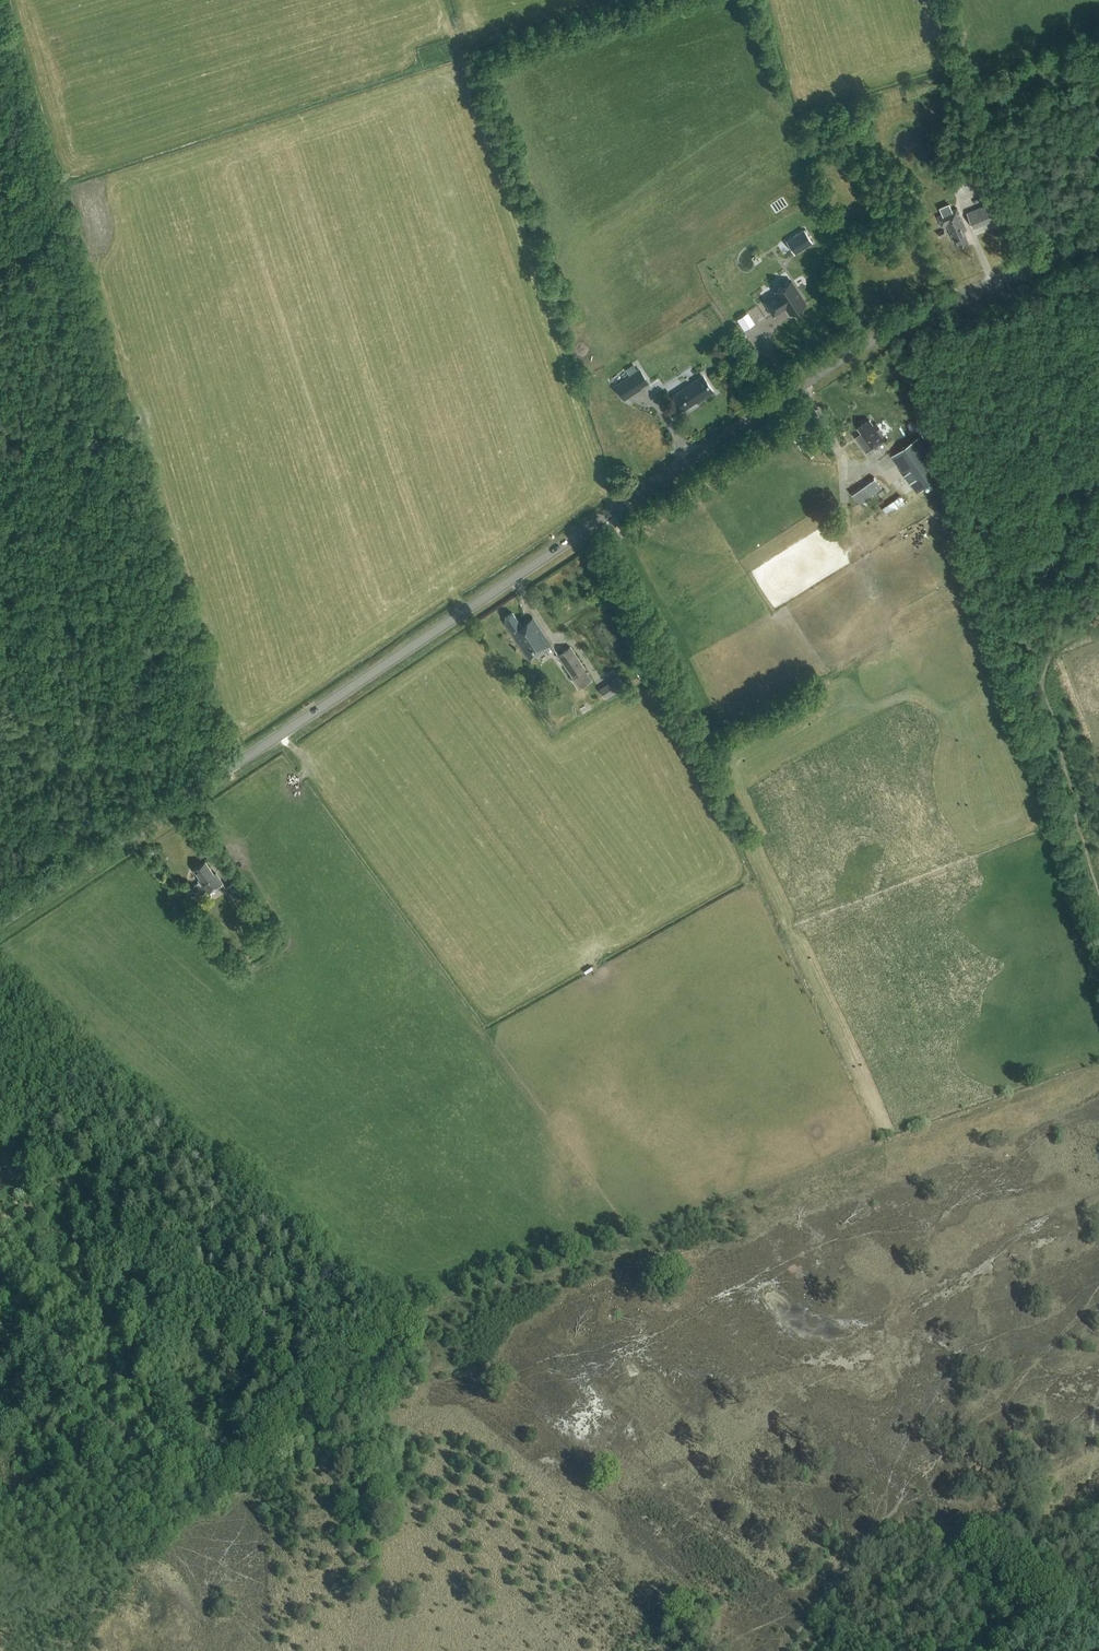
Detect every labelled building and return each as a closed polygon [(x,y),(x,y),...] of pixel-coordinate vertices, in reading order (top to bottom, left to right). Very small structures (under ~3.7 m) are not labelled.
[(975,181),(970,168),(960,172),(964,185),(975,181)] [(973,227),(999,217),(993,202),(967,212),(973,227)] [(957,208),(953,210),(950,203),(939,207),(942,214),(938,216),(942,226),(947,224),(955,243),(958,242),(959,246),(968,242),(964,231),(966,230),(957,208)] [(777,293),(765,300),(773,314),(785,306),(790,313),(805,303),(791,281),(775,291),(777,293)] [(631,374),(615,385),(624,398),(640,388),(639,387),(631,374)] [(713,391),(703,376),(696,381),(695,379),(693,380),(694,381),(692,382),(673,394),(679,402),(684,398),(689,405),(699,398),(700,400),(713,391)] [(630,403),(643,410),(648,401),(635,394),(630,403)] [(862,433),(858,435),(856,437),(866,452),(886,438),(876,423),(873,425),(869,419),(858,427),(862,433)] [(919,437),(892,456),(917,491),(944,473),(919,437)] [(859,503),(882,487),(874,476),(851,492),(859,503)] [(880,508),(895,498),(890,491),(876,501),(880,508)] [(873,508),(869,504),(860,510),(863,515),(873,508)] [(521,625),(513,612),(505,618),(507,620),(505,621),(530,660),(545,650),(547,653),(554,649),(533,617),(521,625)] [(578,690),(593,680),(585,669),(586,669),(570,646),(557,655),(573,677),(571,679),(578,690)] [(640,676),(649,671),(645,663),(636,668),(640,676)] [(617,674),(603,684),(610,696),(625,686),(617,674)] [(544,701),(549,707),(555,703),(550,697),(544,701)] [(214,873),(206,860),(193,868),(200,878),(198,879),(199,881),(196,883),(199,887),(202,885),(207,893),(223,882),(216,872),(214,873)] [(234,900),(242,895),(233,883),(226,888),(234,900)]
